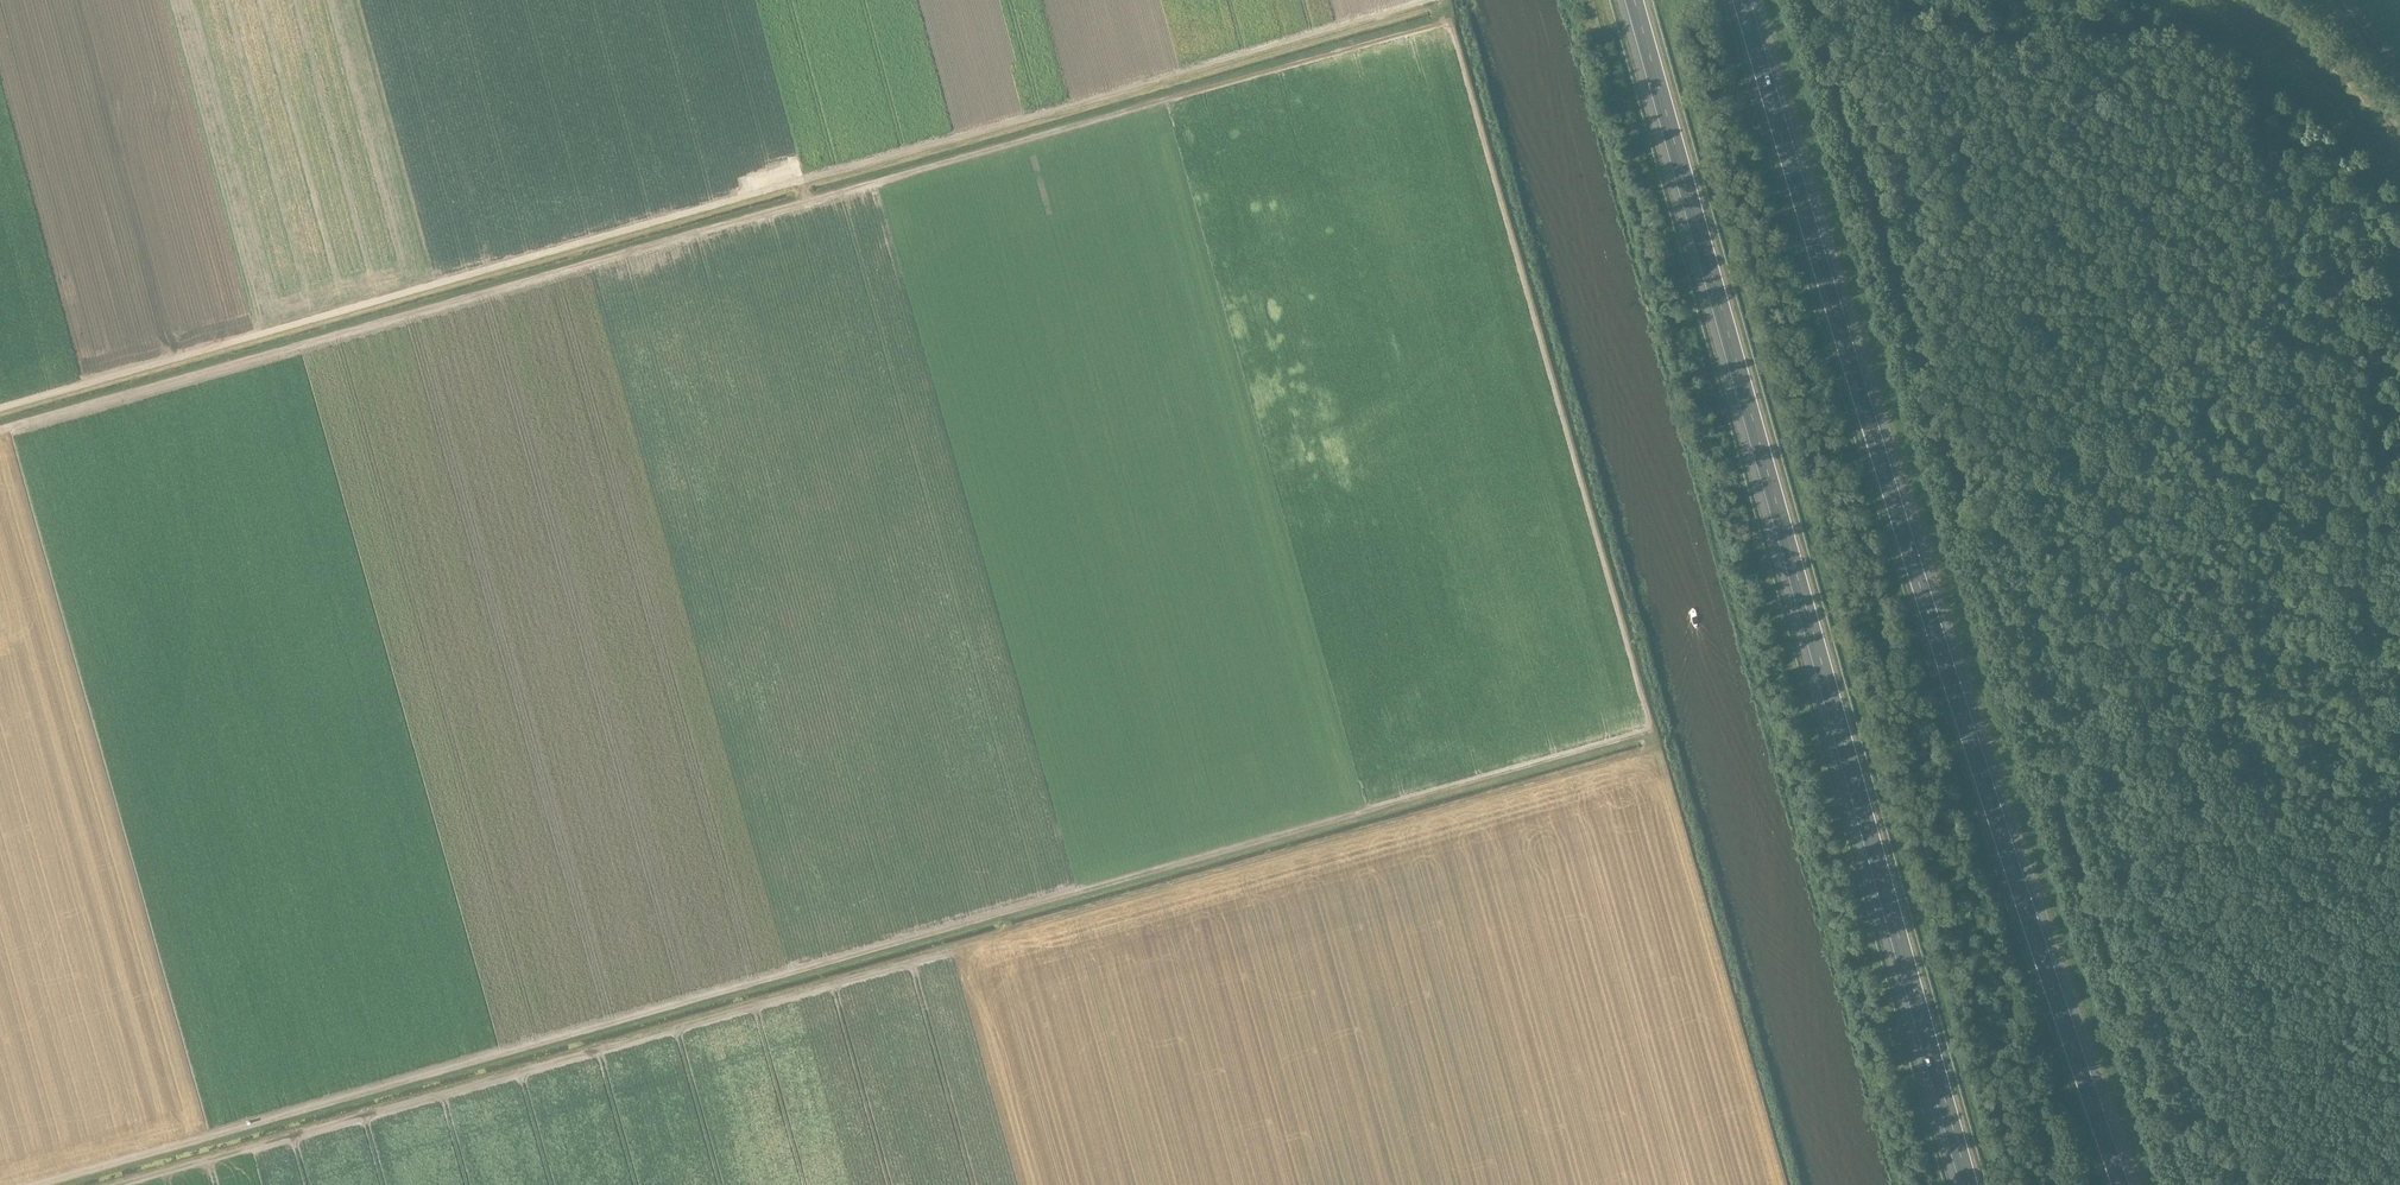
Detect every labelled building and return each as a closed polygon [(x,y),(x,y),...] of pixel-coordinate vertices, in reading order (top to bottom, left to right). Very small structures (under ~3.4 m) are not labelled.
[(2053,472),(2042,483),(2053,494),(2064,483),(2053,472)]
